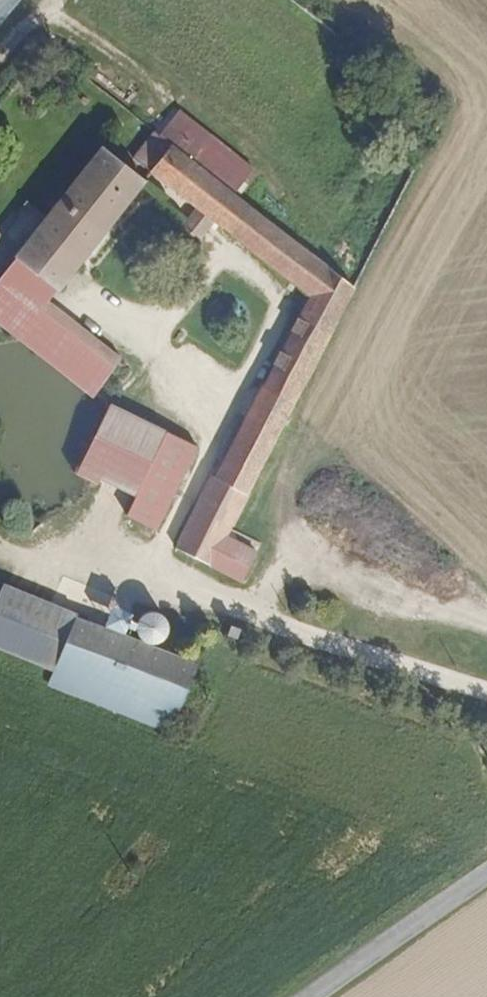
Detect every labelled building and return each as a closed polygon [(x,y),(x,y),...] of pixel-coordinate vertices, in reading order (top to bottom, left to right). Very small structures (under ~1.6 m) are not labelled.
[(8,29),(32,0),(0,0),(0,23),(8,29)] [(231,523),(233,519),(251,484),(269,446),(282,422),(361,273),(155,118),(128,150),(307,289),(211,468),(206,466),(168,540),(211,563),(231,523)] [(49,296),(145,173),(100,140),(1,265),(0,267),(0,320),(90,387),(85,394),(87,395),(111,364),(37,305),(46,293),(49,296)] [(39,211),(23,199),(0,228),(0,259),(1,260),(39,211)] [(90,387),(0,320),(0,323),(85,397),(87,395),(85,394),(90,387)] [(111,520),(141,538),(188,456),(104,407),(73,461),(93,471),(102,475),(102,476),(128,492),(111,520)] [(70,465),(90,477),(93,471),(73,461),(70,465)] [(211,563),(242,580),(263,541),(231,523),(211,563)] [(73,611),(57,605),(59,601),(0,580),(0,645),(53,663),(73,611)] [(57,605),(73,611),(75,606),(59,601),(57,605)] [(138,611),(121,605),(116,621),(132,627),(138,611)] [(203,663),(195,660),(73,611),(53,663),(46,681),(166,731),(174,710),(182,714),(203,663)] [(152,613),(144,632),(165,640),(173,622),(152,613)] [(246,629),(234,626),(231,635),(243,639),(246,629)]
